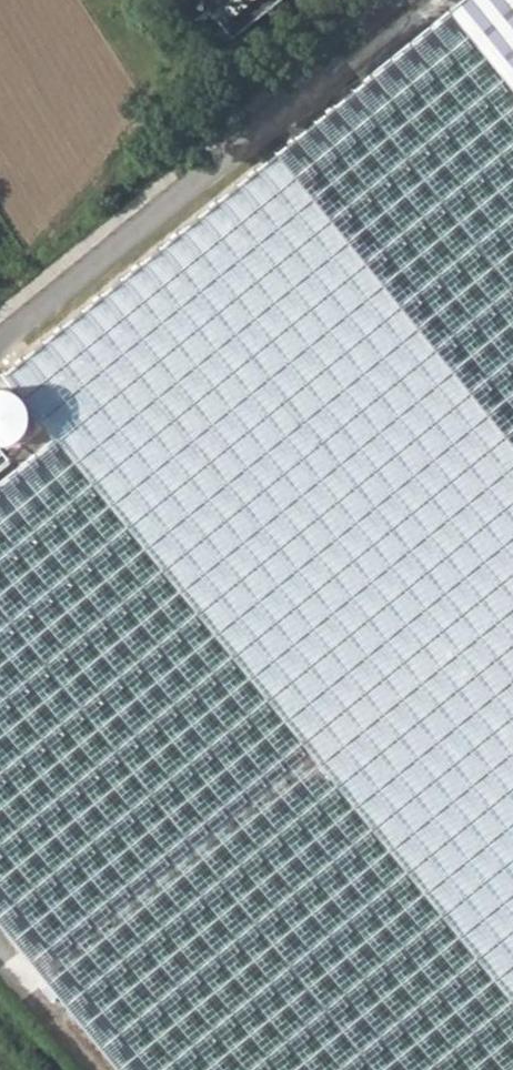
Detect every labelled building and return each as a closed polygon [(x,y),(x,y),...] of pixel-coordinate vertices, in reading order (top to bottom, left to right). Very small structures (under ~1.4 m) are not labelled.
[(0,469),(0,930),(114,1069),(512,1069),(512,0),(495,0),(294,162),(272,135),(0,355),(0,366),(51,428),(0,469)] [(232,39),(281,0),(201,0),(232,39)]
